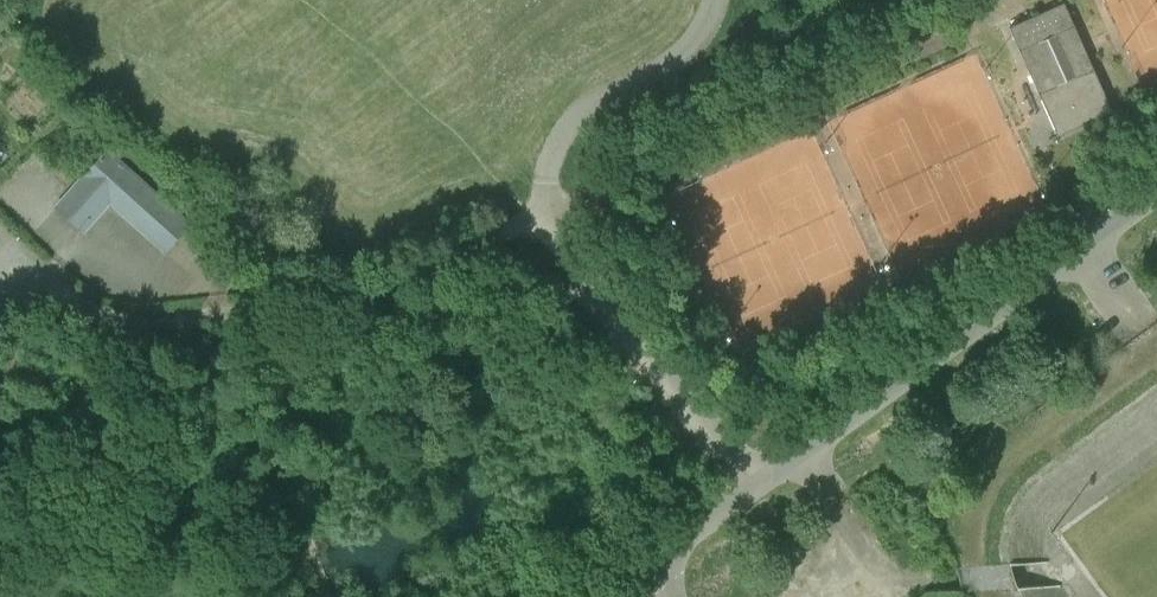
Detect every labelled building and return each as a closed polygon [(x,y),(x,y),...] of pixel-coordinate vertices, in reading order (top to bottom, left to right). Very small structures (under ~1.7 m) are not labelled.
[(1064,2),(1009,27),(1058,136),(1112,111),(1064,2)] [(190,224),(107,150),(56,207),(83,231),(110,201),(166,251),(190,224)] [(888,479),(876,488),(885,500),(897,491),(888,479)]
